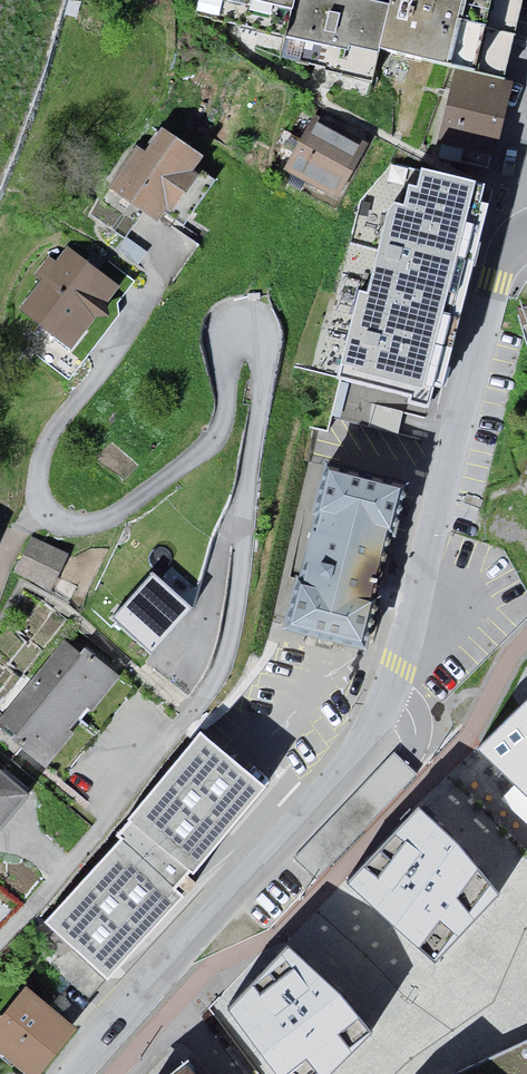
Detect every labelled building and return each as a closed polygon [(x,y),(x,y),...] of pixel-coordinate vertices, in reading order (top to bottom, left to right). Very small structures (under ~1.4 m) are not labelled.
[(189,14),(378,58),(389,0),(192,0),(189,14)] [(526,0),(389,0),(378,58),(451,79),(506,92),(526,0)] [(437,142),(492,154),(506,92),(451,79),(437,142)] [(338,188),(361,138),(308,113),(285,163),(338,188)] [(210,159),(157,119),(109,184),(163,223),(210,159)] [(384,207),(334,383),(435,409),(493,191),(420,168),(384,207)] [(123,278),(71,242),(28,305),(80,341),(123,278)] [(526,342),(526,303),(516,307),(526,342)] [(371,643),(406,482),(323,463),(282,617),(371,643)] [(31,538),(14,571),(51,589),(69,556),(31,538)] [(188,608),(143,571),(108,614),(152,651),(188,608)] [(67,629),(0,709),(0,719),(46,757),(117,671),(67,629)] [(520,706),(477,749),(526,797),(526,700),(520,706)] [(265,791),(201,730),(44,922),(105,983),(265,791)] [(28,790),(0,765),(0,822),(28,790)] [(458,843),(418,807),(347,883),(435,963),(500,894),(458,843)] [(372,1033),(341,994),(288,946),(228,1010),(276,1073),(331,1073),(372,1033)] [(25,980),(0,1012),(0,1050),(30,1073),(45,1073),(83,1025),(25,980)] [(526,1040),(459,1073),(526,1073),(526,1040)] [(186,1051),(156,1073),(204,1073),(186,1051)]
